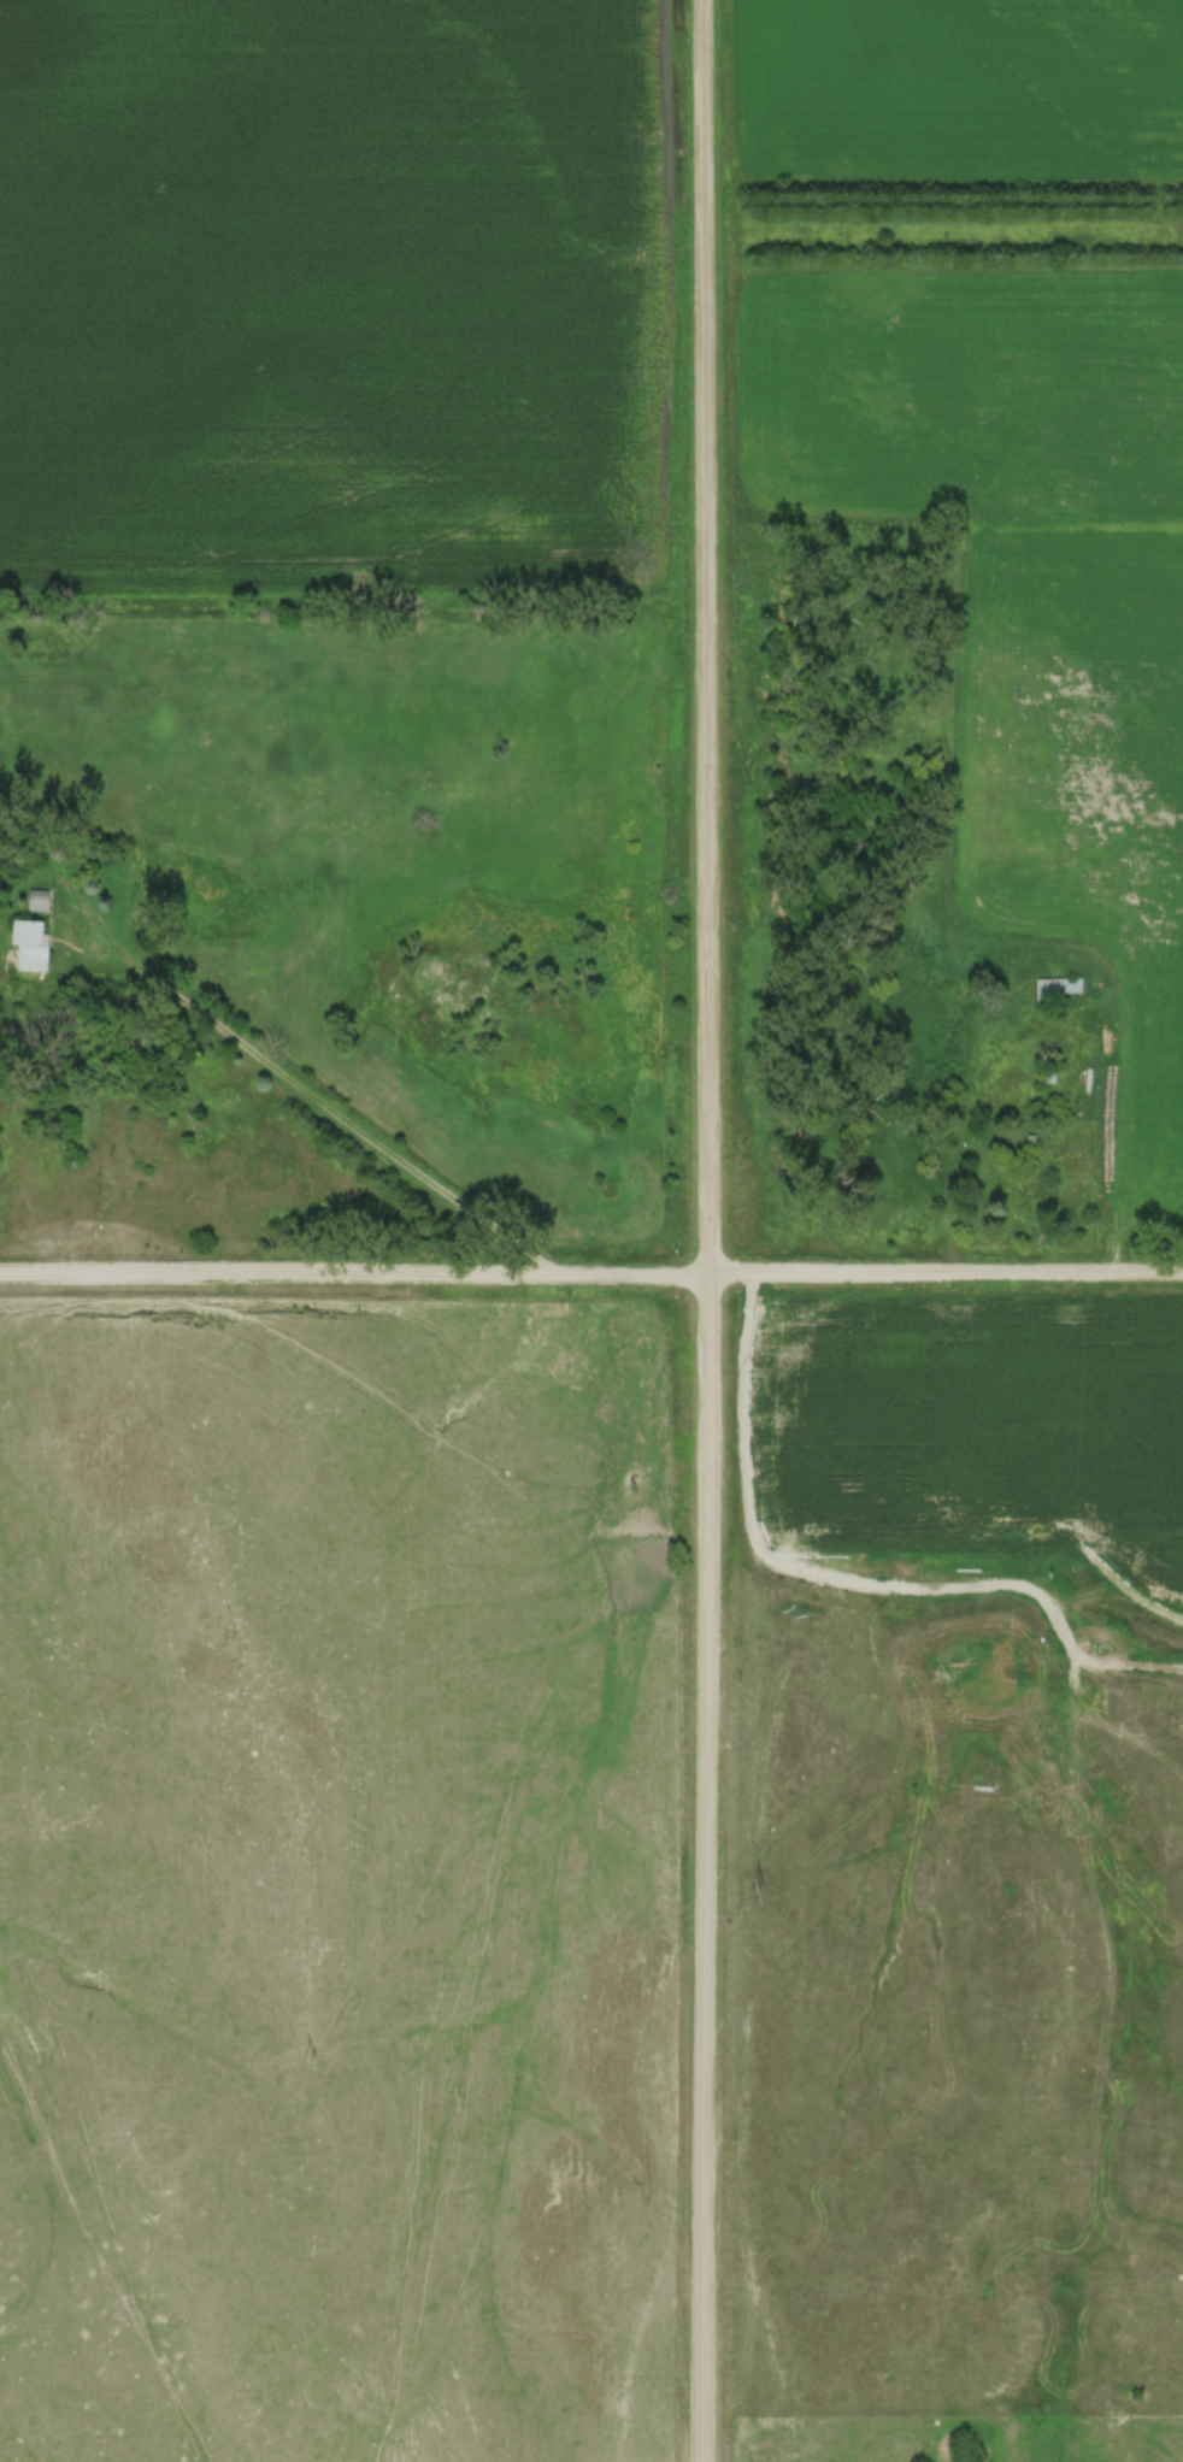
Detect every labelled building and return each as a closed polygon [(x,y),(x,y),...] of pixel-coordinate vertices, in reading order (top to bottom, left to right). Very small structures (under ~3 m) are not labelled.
[(49,888),(22,888),(22,908),(49,908),(49,888)] [(46,969),(46,917),(8,917),(8,969),(46,969)] [(1035,1000),(1082,1000),(1082,977),(1035,977),(1035,1000)]
